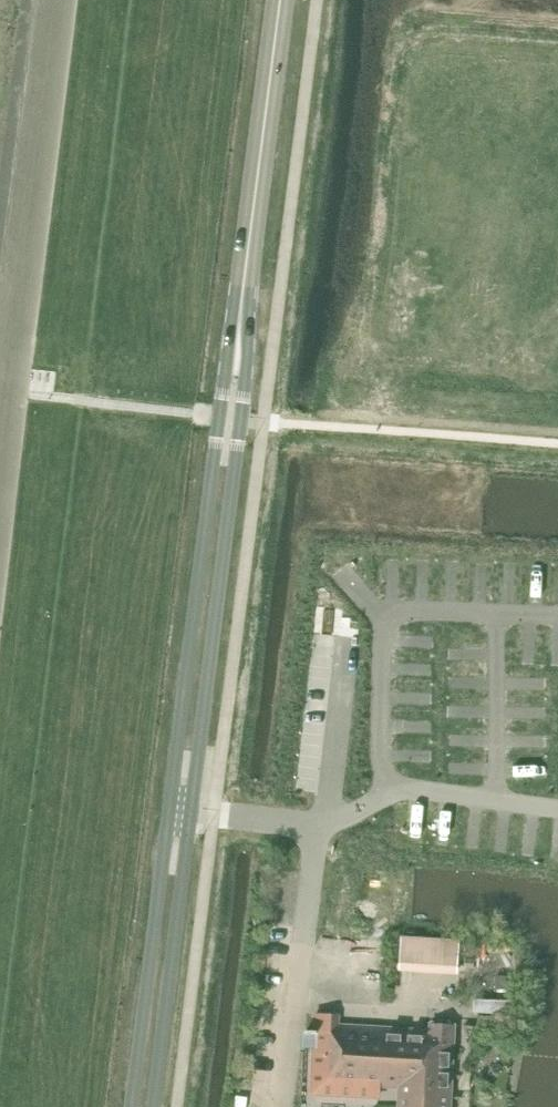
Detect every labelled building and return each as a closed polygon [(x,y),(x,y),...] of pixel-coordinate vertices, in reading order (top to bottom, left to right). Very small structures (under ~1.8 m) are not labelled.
[(457,968),(458,941),(399,939),(398,966),(457,968)] [(466,961),(465,969),(474,970),(475,962),(466,961)] [(522,1015),(522,1001),(482,1000),(482,1014),(522,1015)] [(477,1027),(504,1027),(504,1016),(477,1016),(477,1027)] [(377,1089),(381,1089),(386,1082),(400,1083),(399,1106),(451,1106),(454,1025),(430,1023),(429,1030),(338,1027),(338,1019),(314,1018),(312,1098),(377,1100),(377,1089)]
